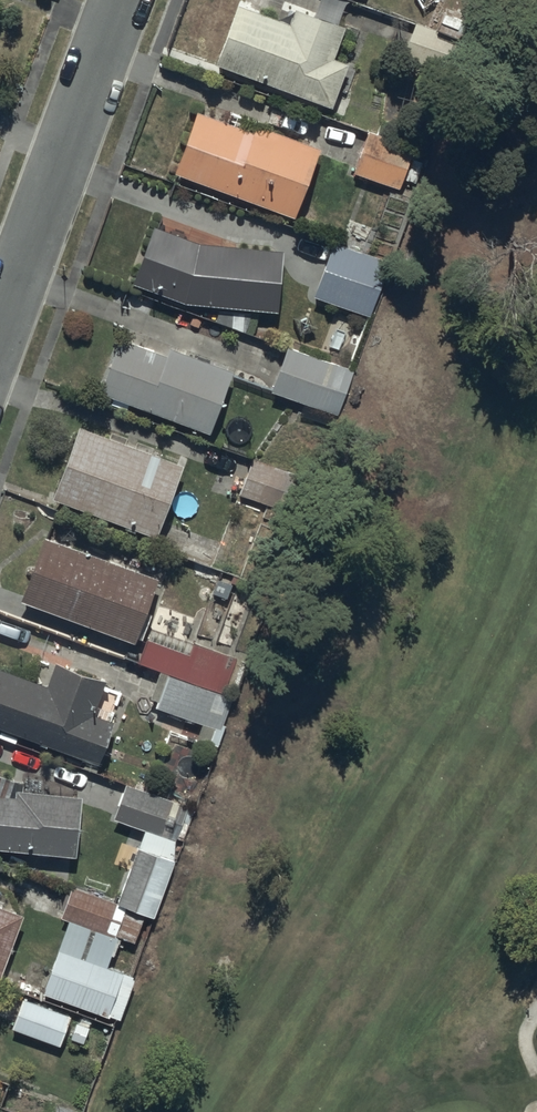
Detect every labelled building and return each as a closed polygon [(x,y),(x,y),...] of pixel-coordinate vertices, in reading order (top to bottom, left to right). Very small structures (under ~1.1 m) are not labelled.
[(239,8),(217,66),(335,111),(351,69),(335,62),(347,30),(296,11),(290,27),(239,8)] [(255,135),(198,115),(176,176),(296,220),(321,151),(258,128),(255,135)] [(414,151),(369,134),(354,174),(401,191),(405,181),(417,186),(425,164),(411,159),(414,151)] [(284,254),(198,245),(154,229),(133,287),(186,306),(278,315),(284,254)] [(334,246),(333,250),(315,298),(371,319),(391,267),(334,246)] [(120,342),(101,395),(212,434),(233,375),(171,353),(168,360),(120,342)] [(352,375),(290,349),(288,352),(272,393),(334,419),(352,375)] [(81,431),(55,502),(157,541),(184,470),(81,431)] [(160,584),(43,541),(21,604),(137,646),(160,584)] [(171,676),(223,697),(237,659),(178,639),(184,621),(164,615),(159,631),(152,629),(147,641),(139,665),(171,676)] [(1,731),(0,732),(0,740),(16,745),(19,737),(100,766),(116,723),(95,716),(105,687),(53,668),(47,688),(0,671),(0,730),(1,731)] [(223,697),(171,676),(170,679),(169,681),(167,687),(160,709),(222,730),(232,700),(223,697)] [(76,858),(81,800),(23,794),(24,784),(0,776),(0,851),(76,858)] [(189,810),(126,786),(113,821),(176,845),(189,810)] [(175,864),(137,851),(118,905),(73,890),(62,921),(70,924),(45,995),(123,1022),(138,979),(107,968),(118,939),(137,945),(146,919),(154,922),(175,864)] [(23,918),(0,910),(0,979),(23,918)] [(71,1019),(23,1001),(12,1031),(60,1049),(64,1038),(84,1046),(90,1030),(70,1022),(71,1019)]
